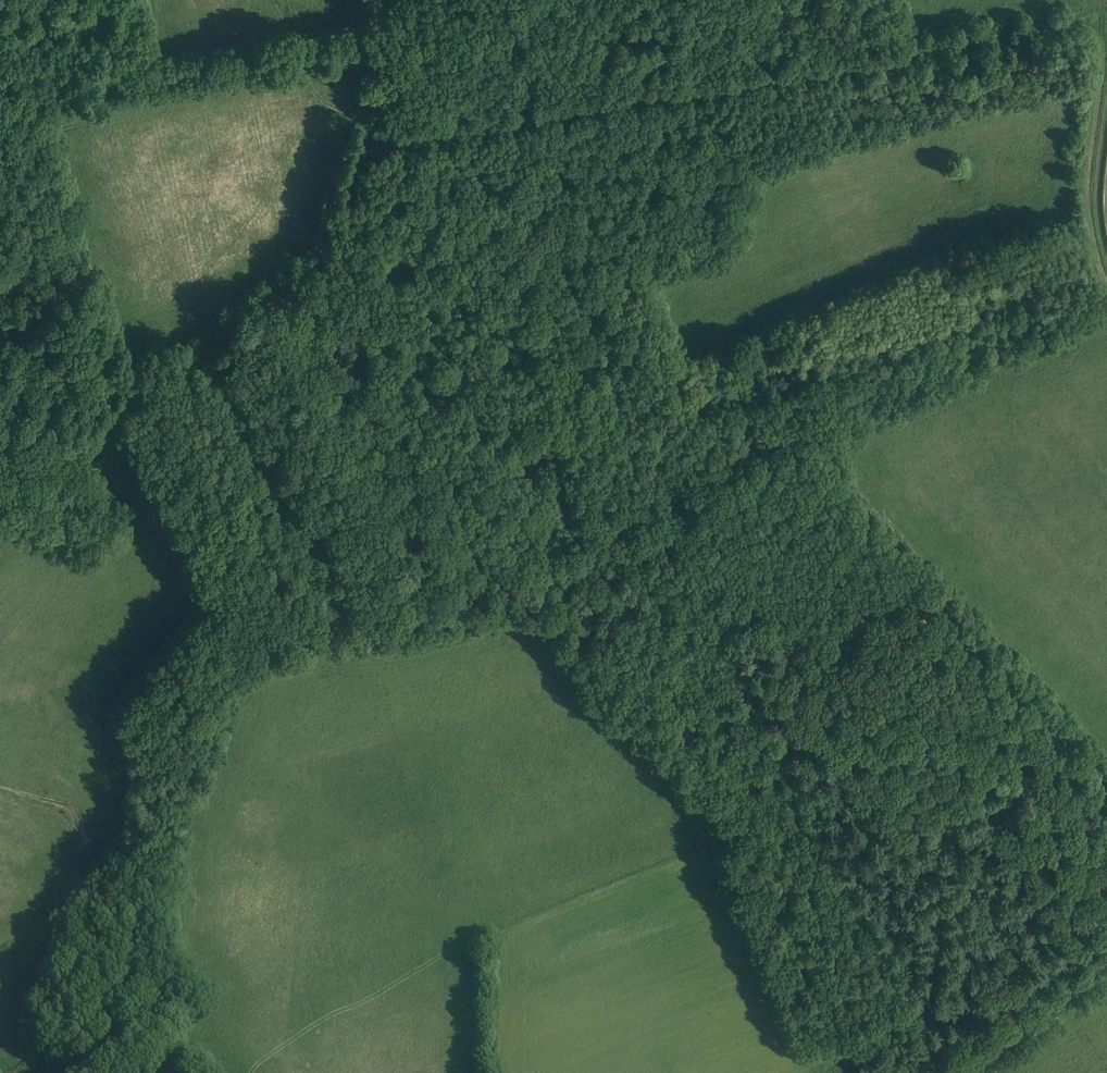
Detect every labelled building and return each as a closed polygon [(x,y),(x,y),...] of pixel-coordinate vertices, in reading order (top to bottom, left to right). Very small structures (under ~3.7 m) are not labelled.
[(1044,714),(1035,716),(1038,733),(1046,732),(1044,714)]
